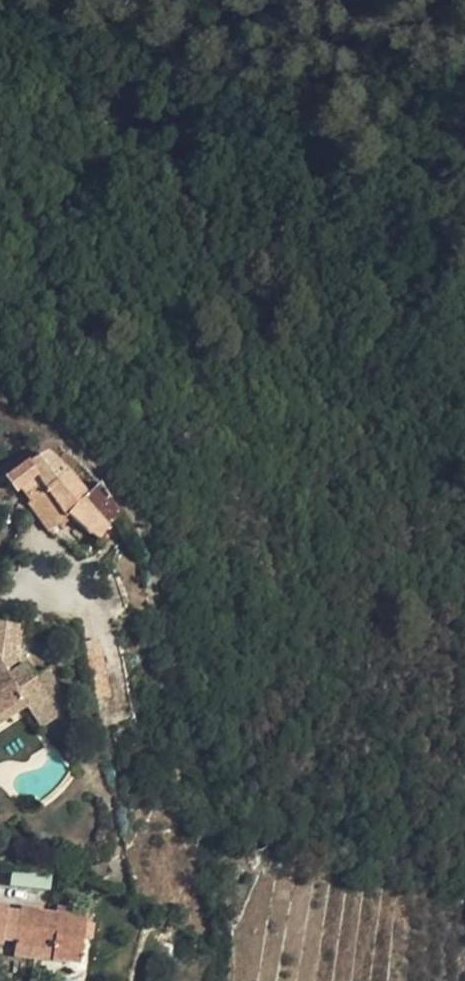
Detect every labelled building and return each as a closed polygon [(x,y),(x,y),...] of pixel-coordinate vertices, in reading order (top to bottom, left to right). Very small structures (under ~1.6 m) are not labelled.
[(46,489),(66,471),(47,453),(24,465),(8,478),(18,491),(22,489),(31,500),(46,489)] [(31,500),(28,503),(50,527),(67,515),(99,539),(108,524),(86,496),(66,471),(46,489),(31,500)] [(121,515),(99,483),(86,496),(108,524),(121,515)] [(0,618),(0,720),(28,702),(35,712),(54,698),(39,673),(36,675),(28,662),(16,669),(21,621),(0,618)] [(44,724),(72,706),(48,668),(39,673),(54,698),(35,712),(44,724)] [(0,902),(0,939),(4,940),(4,935),(8,908),(8,903),(0,902)] [(56,903),(55,912),(69,915),(70,906),(56,903)] [(86,917),(69,915),(55,912),(38,910),(39,907),(20,905),(20,910),(17,936),(16,941),(41,946),(39,955),(80,960),(86,917)] [(20,910),(8,908),(4,935),(17,936),(20,910)]
